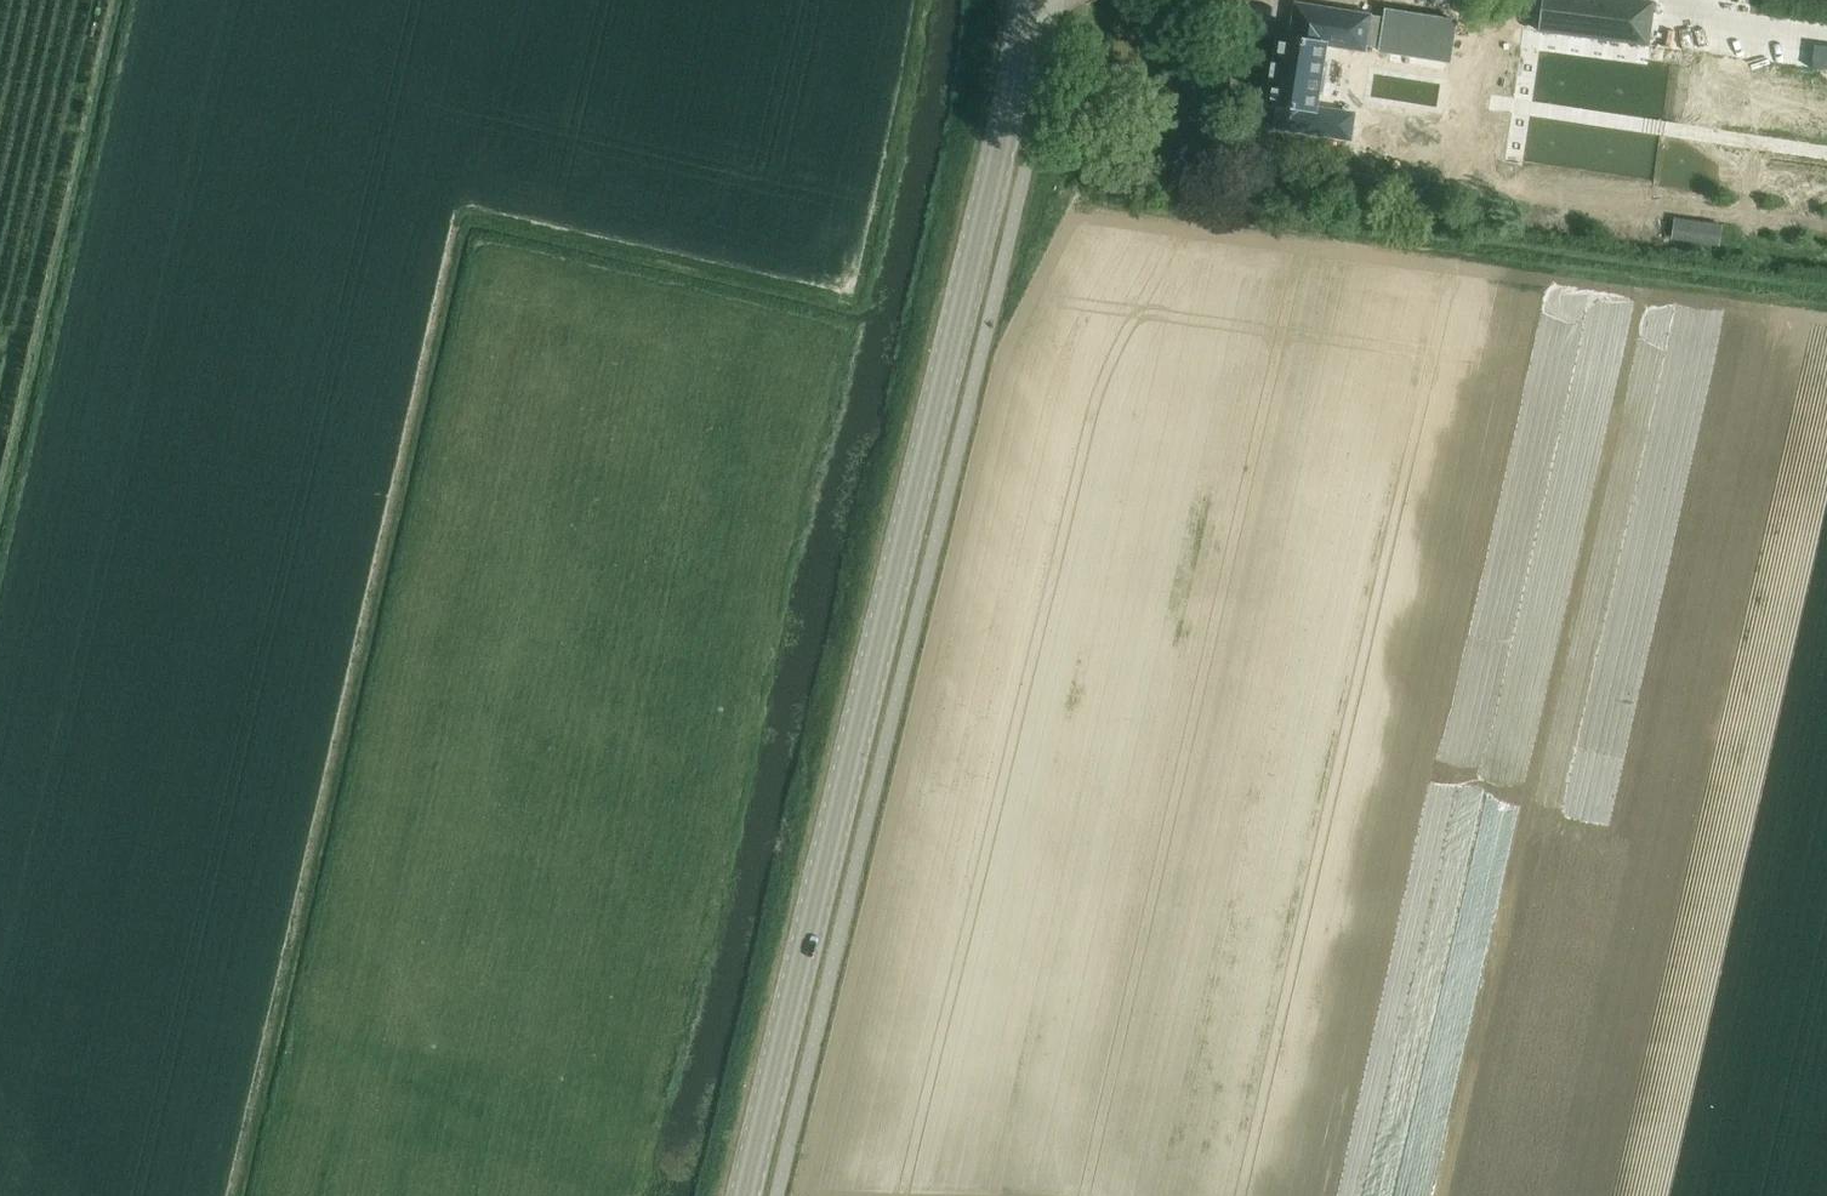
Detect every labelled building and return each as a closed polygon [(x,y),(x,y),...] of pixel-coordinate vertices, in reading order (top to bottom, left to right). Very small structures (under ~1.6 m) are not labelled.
[(1541,30),(1552,31),(1650,44),(1656,1),(1649,0),(1545,0),(1541,30)] [(1276,128),(1304,132),(1352,140),(1356,118),(1351,112),(1318,107),(1327,45),(1360,49),(1367,45),(1367,42),(1382,44),(1381,50),(1451,60),(1457,19),(1387,9),(1385,20),(1371,18),(1371,16),(1297,5),(1291,38),(1280,36),(1276,59),(1270,63),(1268,75),(1272,80),(1269,104),(1280,106),(1276,128)] [(1480,79),(1479,88),(1487,89),(1488,80),(1480,79)] [(1364,111),(1363,115),(1368,116),(1368,121),(1377,122),(1378,112),(1364,111)] [(1670,132),(1667,152),(1691,156),(1715,160),(1718,139),(1676,133),(1670,132)] [(1506,161),(1504,174),(1514,175),(1516,163),(1506,161)] [(1676,217),(1673,240),(1720,247),(1724,224),(1682,218),(1676,217)]
